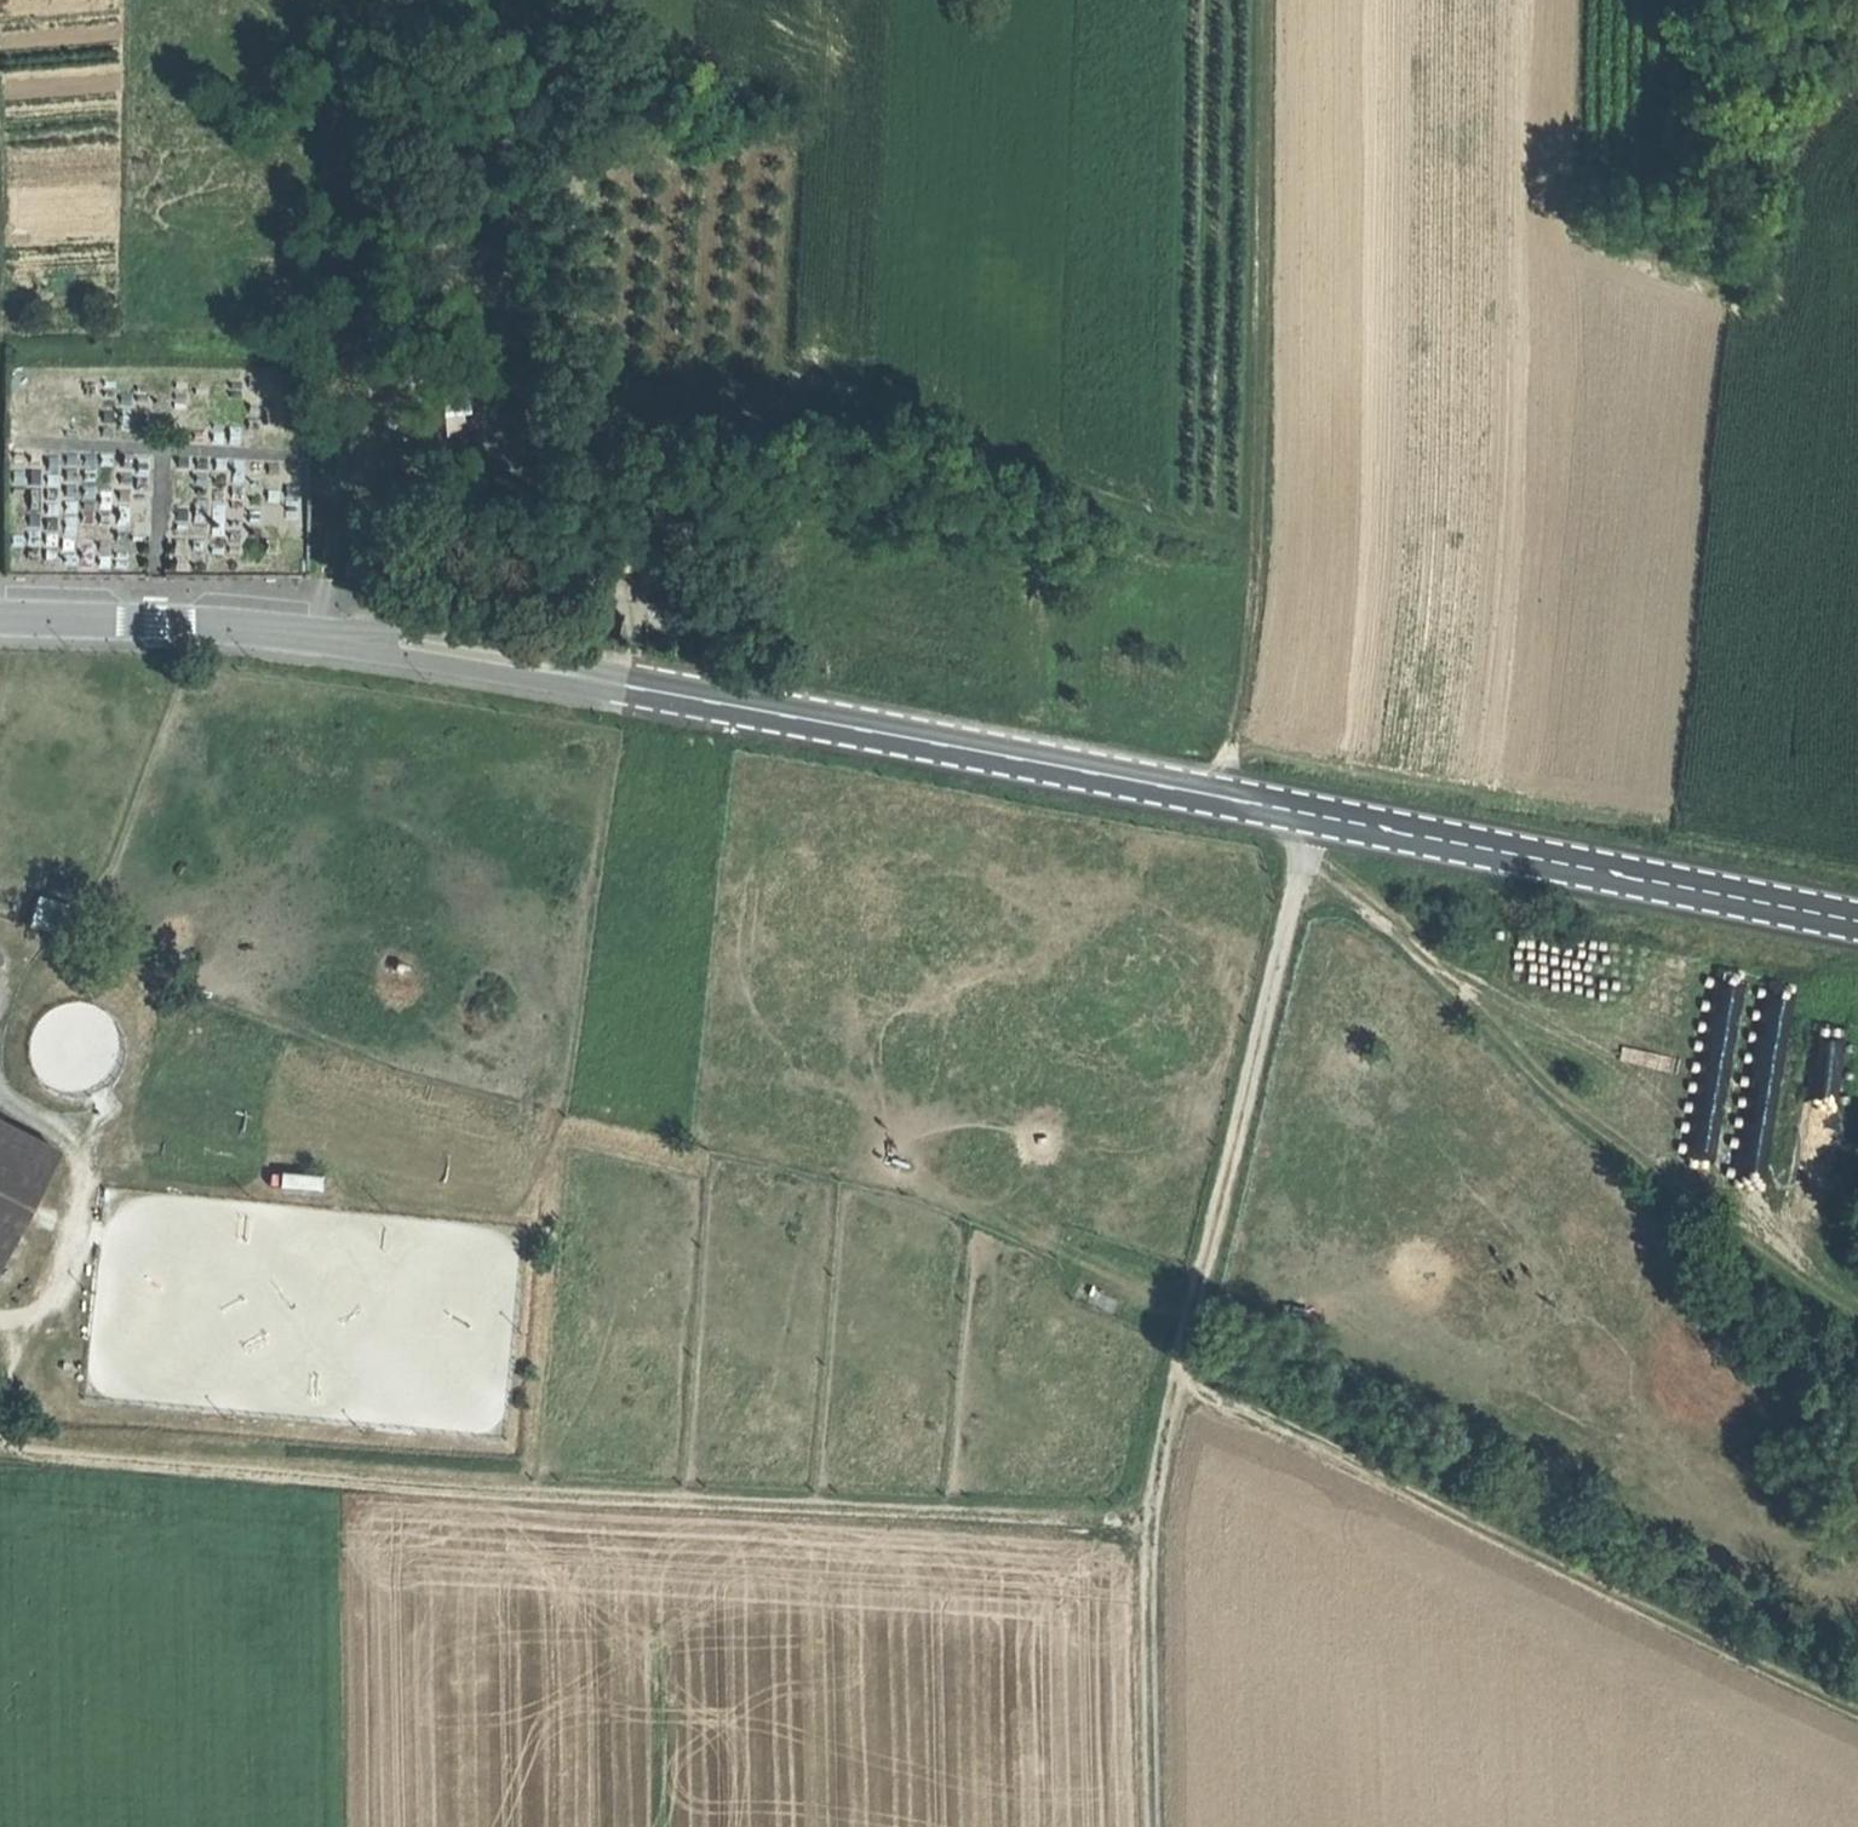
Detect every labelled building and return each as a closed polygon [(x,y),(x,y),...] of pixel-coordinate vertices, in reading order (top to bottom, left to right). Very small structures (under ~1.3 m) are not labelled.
[(362,564),(348,564),(348,580),(362,580),(362,564)] [(1829,1022),(1796,1197),(1838,1204),(1857,1097),(1857,1027),(1829,1022)] [(0,1119),(0,1264),(59,1149),(0,1119)]
